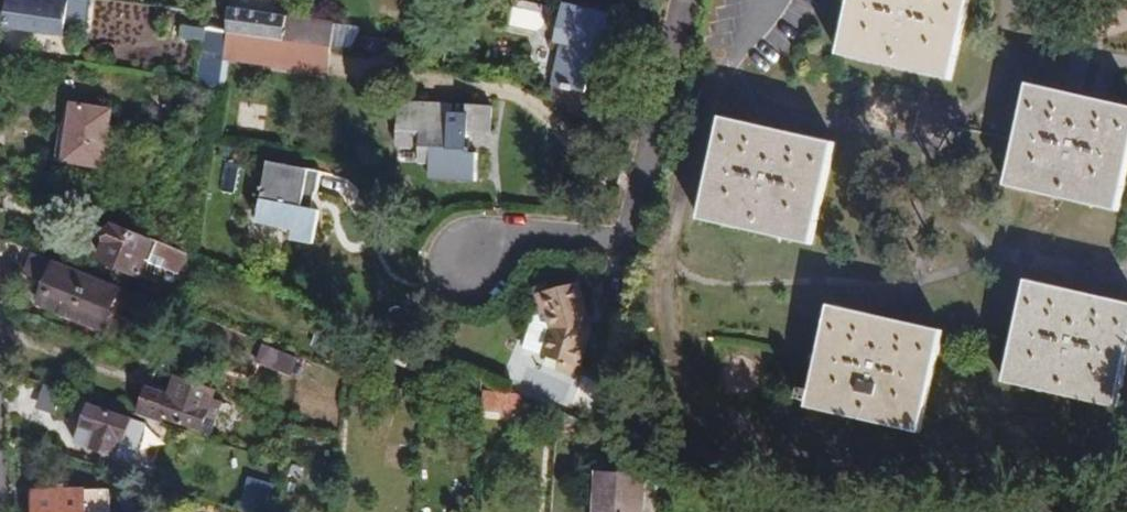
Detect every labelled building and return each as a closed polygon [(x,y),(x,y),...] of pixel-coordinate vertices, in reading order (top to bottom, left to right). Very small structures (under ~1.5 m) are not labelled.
[(23,0),(22,0),(13,0),(9,27),(65,35),(70,0),(23,0)] [(969,0),(851,0),(839,56),(951,81),(969,0)] [(554,89),(587,94),(590,73),(616,76),(621,45),(609,43),(601,42),(604,25),(605,13),(559,6),(556,29),(561,30),(559,47),(552,89),(554,89)] [(337,22),(232,8),(229,30),(229,33),(334,47),(337,24),(337,22)] [(334,47),(355,50),(357,27),(337,24),(334,47)] [(203,43),(208,29),(184,25),(182,40),(203,43)] [(601,42),(609,43),(612,26),(604,25),(601,42)] [(197,84),(222,87),(225,60),(229,33),(229,30),(208,27),(208,29),(203,43),(197,84)] [(330,75),(334,47),(229,33),(225,60),(330,75)] [(1029,84),(1006,187),(1118,212),(1126,173),(1126,106),(1029,84)] [(552,98),(590,100),(591,95),(587,94),(554,89),(552,98)] [(588,118),(590,100),(552,98),(552,102),(573,112),(588,118)] [(430,178),(444,179),(440,157),(449,102),(423,101),(423,115),(399,114),(398,147),(421,149),(420,164),(432,165),(430,178)] [(400,101),(399,114),(423,115),(423,101),(400,101)] [(440,157),(444,179),(477,182),(478,155),(467,154),(469,132),(493,134),(495,106),(469,105),(468,114),(453,114),(454,102),(449,102),(440,157)] [(64,162),(105,169),(114,110),(73,103),(64,162)] [(812,246),(837,143),(723,117),(699,220),(812,246)] [(322,172),(269,162),(258,222),(294,229),(293,239),(315,244),(321,211),(313,209),(316,193),(318,193),(322,172)] [(157,244),(115,226),(100,259),(140,277),(147,261),(179,276),(188,255),(158,241),(157,244)] [(55,263),(47,284),(62,290),(54,311),(104,331),(122,290),(55,263)] [(1029,280),(1004,383),(1117,409),(1126,367),(1126,303),(1029,280)] [(524,348),(544,355),(562,361),(579,367),(591,331),(592,329),(582,283),(547,291),(536,294),(541,314),(534,316),(524,348)] [(62,290),(47,284),(38,304),(54,311),(62,290)] [(534,287),(536,294),(547,291),(546,284),(534,287)] [(943,331),(831,306),(808,408),(920,434),(943,331)] [(320,328),(311,346),(332,354),(340,336),(320,328)] [(300,358),(263,345),(257,363),(297,380),(300,358)] [(579,367),(562,361),(557,370),(576,377),(579,367)] [(186,373),(158,363),(150,384),(169,391),(169,393),(149,386),(138,416),(165,426),(167,420),(204,434),(220,391),(184,378),(186,373)] [(519,415),(521,394),(485,391),(482,412),(519,415)] [(92,401),(76,395),(66,420),(82,426),(81,429),(80,429),(74,442),(116,458),(120,444),(125,446),(133,420),(90,405),(92,401)] [(289,430),(293,414),(246,396),(240,413),(289,430)] [(647,474),(597,471),(595,511),(645,511),(647,474)] [(274,485),(248,478),(239,509),(251,511),(266,511),(274,485)] [(84,490),(36,492),(36,511),(114,511),(112,490),(84,490)]
